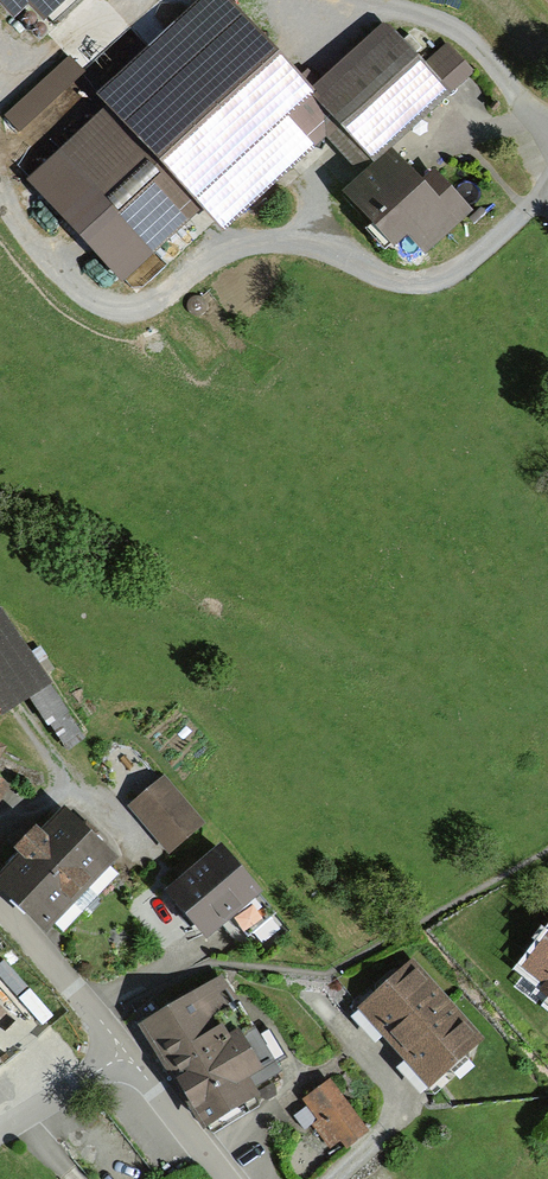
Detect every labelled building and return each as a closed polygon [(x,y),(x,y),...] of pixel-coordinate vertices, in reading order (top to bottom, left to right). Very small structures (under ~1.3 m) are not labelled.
[(14,18),(28,5),(43,22),(68,0),(0,0),(0,4),(14,18)] [(365,178),(394,151),(436,112),(479,72),(447,38),(424,59),(387,19),(312,88),(229,0),(204,0),(97,100),(106,110),(58,155),(154,256),(202,211),(222,233),(325,137),(365,178)] [(421,180),(394,151),(365,178),(344,198),(394,251),(407,239),(425,257),(474,211),(434,168),(421,180)] [(52,684),(0,610),(0,719),(52,684)] [(36,700),(46,717),(66,705),(56,688),(36,700)] [(129,809),(169,856),(204,827),(164,779),(129,809)] [(117,862),(64,812),(41,836),(36,832),(29,840),(15,854),(21,859),(0,881),(0,895),(46,938),(117,862)] [(185,916),(206,942),(261,896),(221,849),(166,894),(185,916)] [(521,969),(544,986),(538,995),(547,1003),(547,935),(521,969)] [(429,1088),(483,1040),(414,962),(360,1010),(429,1088)] [(241,1005),(223,975),(140,1025),(206,1134),(279,1090),(273,1081),(284,1075),(241,1005)] [(371,1133),(330,1081),(304,1101),(321,1121),(312,1128),(329,1149),(339,1142),(347,1152),(371,1133)]
